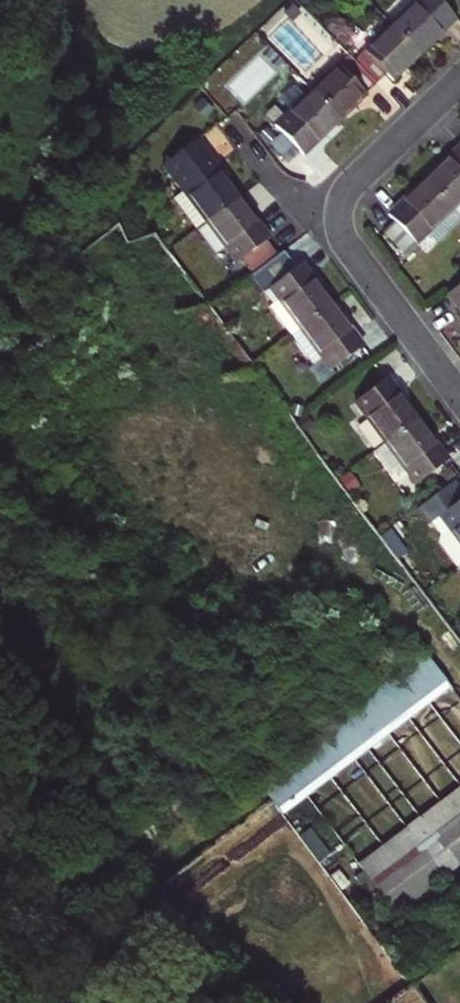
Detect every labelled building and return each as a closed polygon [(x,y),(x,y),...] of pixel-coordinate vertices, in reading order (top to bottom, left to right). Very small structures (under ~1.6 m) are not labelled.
[(391,25),(418,53),(455,17),(439,0),(416,0),(391,25)] [(304,10),(297,2),(285,13),(292,20),(304,10)] [(355,59),(377,82),(386,73),(392,78),(418,53),(391,25),(355,59)] [(349,53),(312,89),(340,118),(377,82),(355,59),(349,53)] [(340,118),(312,89),(275,125),(303,154),(340,118)] [(195,228),(206,220),(238,196),(195,139),(164,163),(184,190),(174,198),(195,228)] [(459,201),(459,144),(424,179),(453,208),(459,201)] [(416,243),(453,208),(424,179),(388,213),(416,243)] [(237,261),(251,250),(269,237),(238,196),(206,220),(237,261)] [(251,250),(263,266),(280,253),(269,237),(251,250)] [(270,306),(291,335),(332,304),(301,263),(296,266),(284,250),(280,253),(263,266),(251,275),(263,291),(270,287),(279,299),(270,306)] [(459,312),(459,281),(446,292),(459,312)] [(209,285),(200,293),(204,299),(214,292),(209,285)] [(332,304),(291,335),(312,363),(321,357),(331,369),(363,345),(332,304)] [(355,401),(386,442),(418,418),(387,377),(355,401)] [(448,459),(418,418),(386,442),(416,483),(448,459)] [(459,542),(459,490),(453,481),(421,506),(432,521),(440,516),(459,542)] [(428,655),(258,783),(284,816),(453,689),(428,655)] [(435,835),(457,866),(459,864),(459,817),(435,835)] [(444,875),(421,846),(372,883),(395,913),(444,875)]
